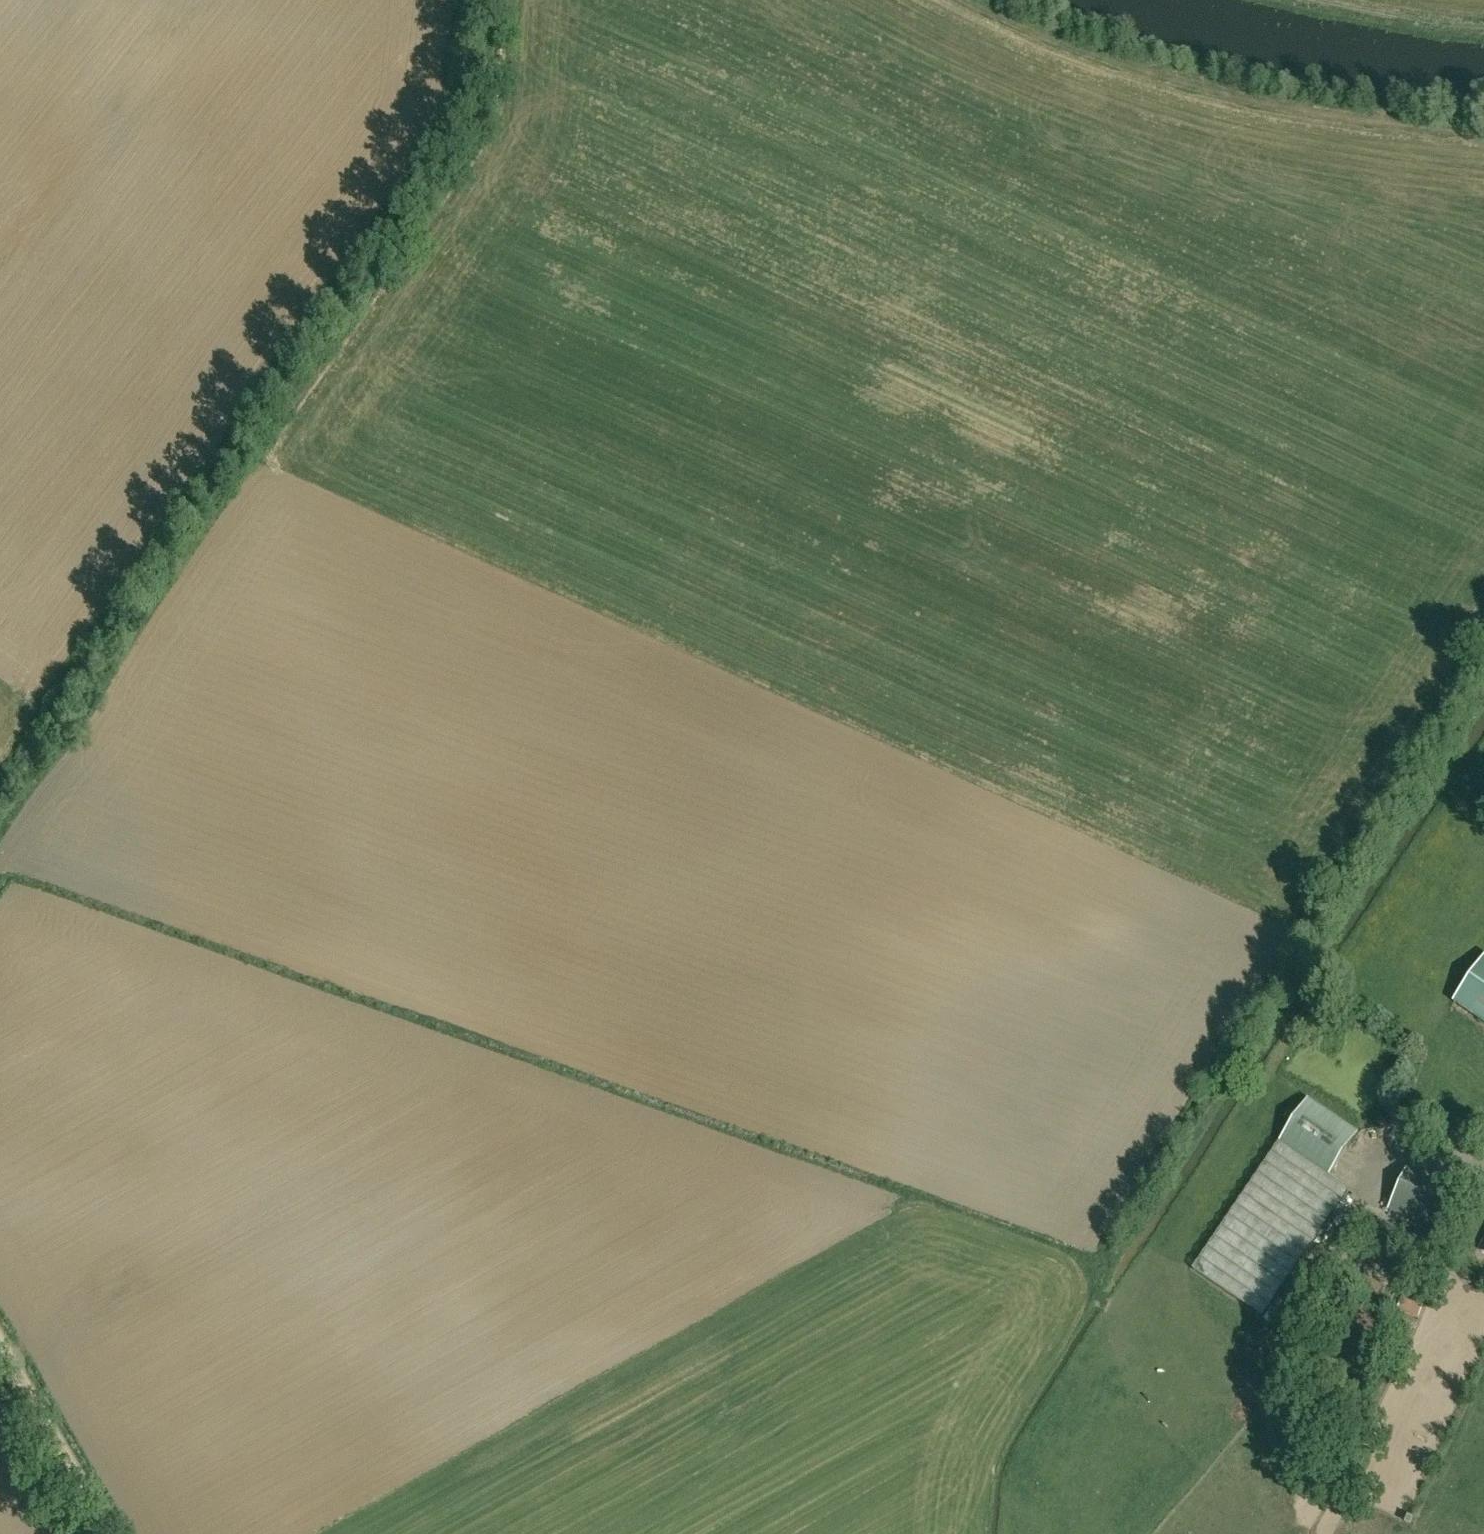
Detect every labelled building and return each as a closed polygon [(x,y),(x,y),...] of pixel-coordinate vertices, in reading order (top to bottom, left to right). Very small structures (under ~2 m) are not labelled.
[(1454,1003),(1483,1024),(1483,959),(1454,1003)] [(1193,1271),(1263,1318),(1349,1190),(1330,1177),(1359,1134),(1308,1100),(1193,1271)] [(1442,1235),(1459,1197),(1407,1173),(1389,1211),(1442,1235)] [(1390,1283),(1414,1247),(1397,1236),(1373,1272),(1390,1283)]
